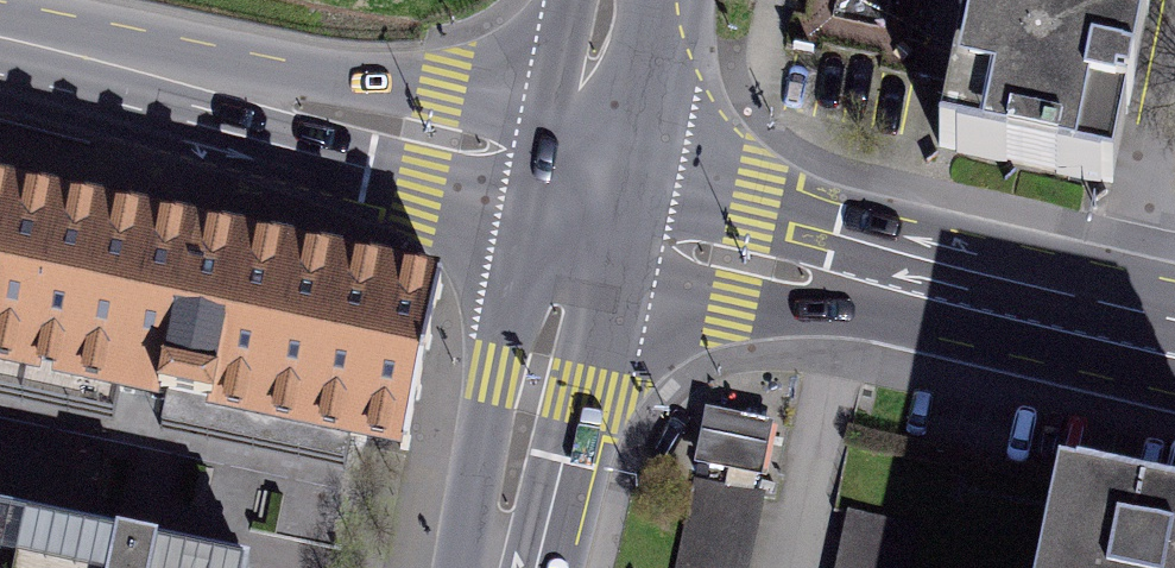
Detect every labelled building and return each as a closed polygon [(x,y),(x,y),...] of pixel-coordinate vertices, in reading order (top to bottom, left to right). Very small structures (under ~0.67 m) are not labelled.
[(892,158),(1082,197),(1123,0),(925,0),(892,158)] [(222,429),(414,468),(449,298),(0,211),(0,384),(222,429)] [(765,496),(692,482),(675,567),(750,567),(765,496)] [(1055,567),(1174,567),(1174,512),(1071,490),(1055,567)] [(921,528),(849,513),(837,567),(913,567),(921,528)] [(173,551),(0,514),(0,567),(256,567),(173,551)]
